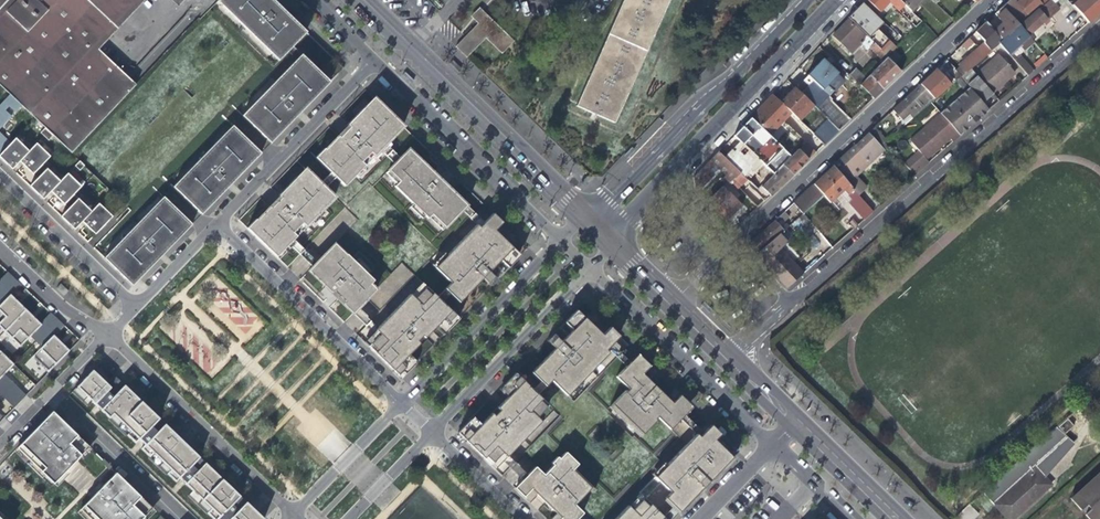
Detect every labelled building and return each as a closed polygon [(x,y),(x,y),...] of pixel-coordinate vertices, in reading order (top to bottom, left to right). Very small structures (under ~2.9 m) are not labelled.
[(10,94),(21,105),(34,117),(48,130),(43,135),(48,140),(53,135),(72,153),(137,84),(94,43),(135,0),(0,0),(0,85),(10,94)] [(277,61),(304,33),(271,0),(216,0),(214,2),(277,61)] [(576,108),(614,125),(669,0),(624,0),(576,108)] [(904,6),(898,0),(865,0),(878,12),(888,3),(897,13),(904,6)] [(924,0),(898,0),(904,6),(911,13),(924,0)] [(1001,9),(1010,18),(1010,17),(1005,12),(1016,2),(1013,0),(1010,0),(1007,3),(1001,9)] [(1040,5),(1035,0),(1019,0),(1016,2),(1005,12),(1010,17),(1010,18),(1017,26),(1040,5)] [(1049,0),(1048,1),(1041,7),(1019,26),(1027,36),(1041,23),(1043,26),(1046,23),(1047,22),(1047,21),(1058,11),(1049,0)] [(1070,6),(1087,24),(1099,13),(1099,0),(1077,0),(1070,6)] [(999,18),(1003,24),(1010,18),(1001,9),(995,14),(999,18)] [(852,13),(847,18),(867,38),(888,57),(896,49),(855,10),(852,13)] [(478,25),(455,48),(466,59),(485,40),(501,55),(513,43),(484,14),(476,23),(478,25)] [(1003,24),(993,32),(1001,41),(1018,27),(1017,26),(1010,18),(1003,24)] [(869,49),(883,62),(886,59),(888,57),(867,38),(866,39),(848,22),(840,30),(834,36),(852,53),(862,44),(867,50),(869,49)] [(1001,41),(993,32),(984,23),(974,32),(978,36),(982,40),(981,42),(989,52),(998,44),(1001,41)] [(1033,42),(1027,36),(1019,26),(1018,27),(1001,41),(998,44),(1027,76),(1032,71),(1018,55),(1023,50),(1024,51),(1025,49),(1033,42)] [(939,75),(935,71),(919,86),(933,101),(959,78),(989,52),(981,42),(967,54),(957,63),(960,65),(943,80),(939,75)] [(975,74),(977,76),(991,93),(1004,81),(1014,72),(998,54),(975,74)] [(241,115),(270,143),(303,109),(328,82),(300,55),(241,115)] [(1036,68),(1047,58),(1044,55),(1033,65),(1036,68)] [(453,57),(451,59),(460,67),(462,65),(453,57)] [(890,63),(886,59),(883,62),(865,81),(858,88),(872,99),(900,73),(890,63)] [(811,81),(799,94),(809,103),(813,106),(826,119),(838,130),(849,120),(827,97),(842,82),(821,61),(810,72),(806,76),(811,81)] [(848,77),(858,88),(865,81),(855,70),(848,77)] [(404,73),(402,75),(410,83),(412,81),(404,73)] [(993,94),(991,93),(977,76),(967,86),(983,103),(989,98),(993,94)] [(898,131),(933,101),(919,86),(892,112),(901,121),(901,125),(896,129),(898,131)] [(974,116),(977,121),(988,111),(968,88),(938,114),(940,115),(956,132),(969,121),(974,116)] [(794,117),(809,103),(799,94),(794,89),(788,95),(780,103),(790,113),(794,117)] [(21,105),(10,94),(0,105),(0,127),(21,105)] [(769,136),(790,113),(780,103),(772,96),(756,112),(750,118),(769,136)] [(314,158),(344,187),(365,166),(361,163),(370,153),(374,156),(402,127),(376,101),(368,110),(364,107),(347,125),(349,128),(345,132),(339,138),(337,136),(324,150),(323,149),(314,158)] [(813,106),(809,103),(794,117),(798,121),(813,106)] [(952,142),(959,136),(956,132),(940,115),(910,142),(918,152),(903,165),(914,176),(928,163),(925,160),(933,153),(949,139),(952,142)] [(959,136),(977,121),(974,116),(969,121),(956,132),(959,136)] [(831,138),(838,130),(826,119),(812,134),(823,145),(831,138)] [(173,186),(202,213),(234,180),(260,153),(232,126),(173,186)] [(874,128),(867,135),(880,148),(884,144),(887,142),(874,128)] [(10,143),(0,133),(0,154),(10,143)] [(887,148),(884,144),(880,148),(867,135),(832,168),(847,185),(858,197),(865,190),(855,178),(887,148)] [(15,138),(10,143),(0,154),(0,157),(12,169),(17,163),(19,161),(28,151),(15,138)] [(50,156),(36,143),(28,151),(19,161),(22,163),(33,174),(50,156)] [(739,163),(722,147),(718,152),(740,173),(747,180),(757,189),(772,174),(757,160),(752,165),(759,172),(752,179),(746,172),(739,163)] [(797,148),(781,165),(792,174),(801,165),(808,158),(797,148)] [(727,173),(734,179),(740,173),(718,152),(712,158),(693,178),(694,190),(696,193),(713,175),(712,173),(717,167),(725,176),(727,173)] [(443,228),(465,206),(441,182),(419,161),(415,165),(403,154),(387,171),(398,181),(393,187),(426,219),(430,215),(443,228)] [(75,165),(80,170),(84,165),(79,160),(75,165)] [(752,165),(746,172),(752,179),(759,172),(752,165)] [(769,195),(792,174),(781,165),(772,174),(757,189),(761,193),(764,191),(766,193),(769,195)] [(60,180),(46,168),(37,177),(30,185),(44,198),(49,193),(51,190),(60,180)] [(863,221),(873,213),(858,197),(847,185),(832,168),(824,176),(813,185),(824,197),(830,204),(839,196),(843,192),(851,201),(847,205),(863,221)] [(82,185),(68,172),(60,180),(51,190),(54,193),(65,204),(82,185)] [(246,228),(275,257),(296,237),(292,233),(302,223),(305,227),(334,197),(308,172),(299,180),(296,177),(278,196),(281,198),(276,203),(271,209),(269,207),(256,220),(255,219),(246,228)] [(734,179),(741,186),(747,180),(740,173),(734,179)] [(748,198),(757,189),(747,180),(741,186),(738,188),(748,198)] [(803,215),(824,197),(813,185),(793,204),(803,215)] [(720,187),(705,202),(725,221),(730,216),(740,205),(727,192),(726,193),(720,187)] [(107,195),(112,200),(116,195),(111,190),(107,195)] [(839,196),(847,205),(851,201),(843,192),(839,196)] [(192,223),(164,196),(106,257),(134,284),(167,250),(192,223)] [(92,211),(78,198),(69,207),(62,215),(75,228),(80,223),(83,220),(92,211)] [(113,215),(99,202),(92,211),(83,220),(85,223),(96,233),(113,215)] [(471,206),(465,209),(470,219),(477,216),(471,206)] [(437,283),(459,304),(482,280),(490,287),(501,276),(493,268),(497,264),(511,248),(493,231),(501,223),(492,214),(478,228),(475,225),(434,269),(442,277),(437,283)] [(773,222),(774,223),(780,230),(787,224),(785,222),(780,216),(773,222)] [(780,230),(774,223),(747,247),(755,256),(779,235),(789,227),(787,224),(780,230)] [(755,256),(771,273),(788,258),(780,250),(787,244),(779,235),(755,256)] [(334,244),(307,271),(330,293),(332,291),(337,296),(343,302),(341,305),(351,315),(375,290),(370,285),(373,282),(346,255),(345,256),(334,244)] [(804,274),(788,258),(771,273),(786,289),(804,274)] [(4,291),(14,280),(7,274),(0,281),(0,287),(4,291)] [(4,291),(11,298),(21,287),(14,280),(4,291)] [(64,296),(68,292),(61,285),(57,289),(64,296)] [(243,338),(259,323),(225,288),(209,303),(243,338)] [(26,311),(11,298),(4,291),(0,295),(0,330),(4,333),(26,311)] [(376,337),(367,347),(393,372),(419,345),(417,342),(419,340),(422,337),(424,339),(450,312),(428,291),(417,303),(408,295),(372,333),(376,337)] [(35,343),(47,332),(40,325),(26,311),(4,333),(20,348),(30,338),(35,343)] [(47,332),(57,321),(50,314),(40,325),(47,332)] [(605,351),(618,337),(608,328),(600,336),(583,318),(565,338),(557,330),(546,342),(554,350),(531,374),(545,388),(551,382),(567,397),(608,354),(605,351)] [(47,332),(54,338),(64,328),(57,321),(47,332)] [(48,375),(69,352),(54,338),(47,332),(35,343),(41,349),(31,359),(48,375)] [(628,363),(614,378),(627,390),(625,392),(624,391),(610,405),(641,435),(646,430),(655,422),(654,420),(656,418),(684,446),(669,462),(637,494),(642,499),(630,511),(626,507),(614,518),(673,518),(677,515),(700,491),(711,479),(725,465),(737,452),(720,436),(707,423),(699,431),(684,417),(695,406),(683,395),(672,405),(641,375),(652,365),(639,353),(628,363)] [(3,377),(13,366),(0,354),(0,380),(3,377)] [(76,388),(86,398),(109,420),(112,416),(130,433),(126,436),(134,445),(138,441),(144,446),(140,450),(149,459),(153,455),(170,471),(166,475),(175,483),(179,479),(202,502),(210,510),(206,514),(212,518),(261,518),(251,509),(205,464),(199,470),(193,465),(199,459),(164,426),(159,432),(153,426),(159,420),(124,386),(112,399),(106,393),(110,389),(92,372),(76,388)] [(14,387),(3,377),(0,380),(0,385),(8,393),(14,387)] [(114,377),(109,382),(113,386),(118,381),(114,377)] [(113,386),(110,389),(106,393),(112,399),(124,386),(121,383),(118,381),(113,386)] [(491,415),(464,441),(489,465),(502,454),(506,458),(541,422),(532,414),(544,402),(523,382),(496,409),(499,412),(494,417),(491,415)] [(2,399),(8,393),(0,385),(0,397),(2,399)] [(25,397),(14,387),(8,393),(2,399),(13,409),(19,403),(25,397)] [(86,398),(76,388),(72,393),(82,403),(86,398)] [(1091,396),(1077,408),(1083,415),(1092,407),(1091,396)] [(73,464),(89,448),(52,413),(16,450),(53,485),(73,464)] [(112,416),(109,420),(108,420),(125,437),(126,436),(130,433),(112,416)] [(1066,418),(1055,428),(1061,435),(1072,425),(1066,418)] [(162,423),(159,420),(153,426),(159,432),(164,426),(162,423)] [(1005,518),(1011,518),(1050,485),(1039,473),(1070,445),(1061,435),(1055,428),(981,492),(1005,518)] [(51,487),(53,485),(16,450),(14,452),(51,487)] [(521,481),(556,515),(560,518),(576,518),(581,514),(572,506),(587,491),(568,473),(576,465),(563,453),(557,460),(555,458),(549,464),(551,466),(541,476),(533,468),(521,481)] [(170,471),(153,455),(149,459),(166,476),(166,475),(170,471)] [(202,462),(199,459),(193,465),(199,470),(205,464),(202,462)] [(110,472),(113,469),(104,460),(102,461),(108,466),(106,468),(110,472)] [(1069,500),(1079,511),(1085,505),(1089,510),(1083,515),(1086,518),(1099,518),(1099,473),(1069,500)] [(89,518),(143,518),(152,510),(116,475),(100,490),(80,511),(89,518)] [(210,510),(202,502),(198,506),(206,514),(210,510)] [(968,504),(951,518),(972,518),(978,514),(968,504)] [(80,511),(77,514),(83,518),(89,518),(80,511)]
